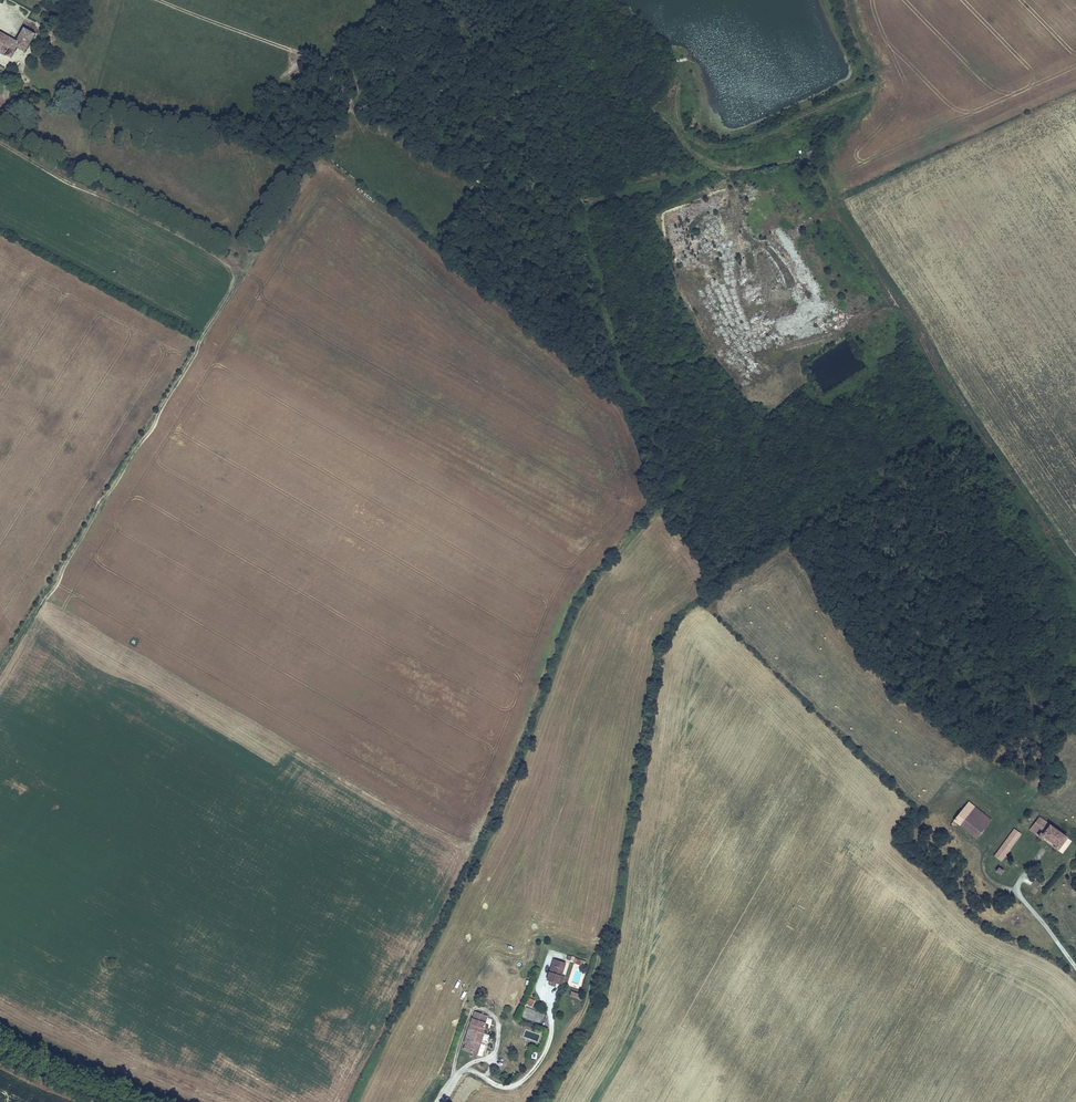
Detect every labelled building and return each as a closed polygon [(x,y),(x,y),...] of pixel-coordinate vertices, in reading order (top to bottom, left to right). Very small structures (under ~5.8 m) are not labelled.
[(10,62),(17,49),(27,54),(37,36),(25,30),(17,44),(0,34),(0,56),(10,62)] [(815,148),(807,151),(809,158),(818,154),(815,148)] [(952,822),(977,841),(992,820),(969,802),(952,822)] [(1067,838),(1040,818),(1039,818),(1029,831),(1042,841),(1045,839),(1055,846),(1053,849),(1058,852),(1068,839),(1067,838)] [(1008,853),(1021,834),(1014,829),(1014,830),(1000,848),(1000,850),(995,856),(1001,860),(1006,853),(1008,853)] [(1000,876),(1004,872),(999,868),(995,873),(1000,876)] [(1031,895),(1035,890),(1030,887),(1026,891),(1027,893),(1031,895)] [(566,962),(553,958),(547,978),(550,980),(548,984),(555,986),(557,982),(560,983),(566,962)] [(527,1003),(532,1006),(535,999),(530,997),(527,1003)] [(529,1008),(526,1019),(542,1024),(546,1014),(529,1008)] [(478,1054),(489,1015),(475,1011),(463,1043),(466,1043),(464,1050),(478,1054)]
